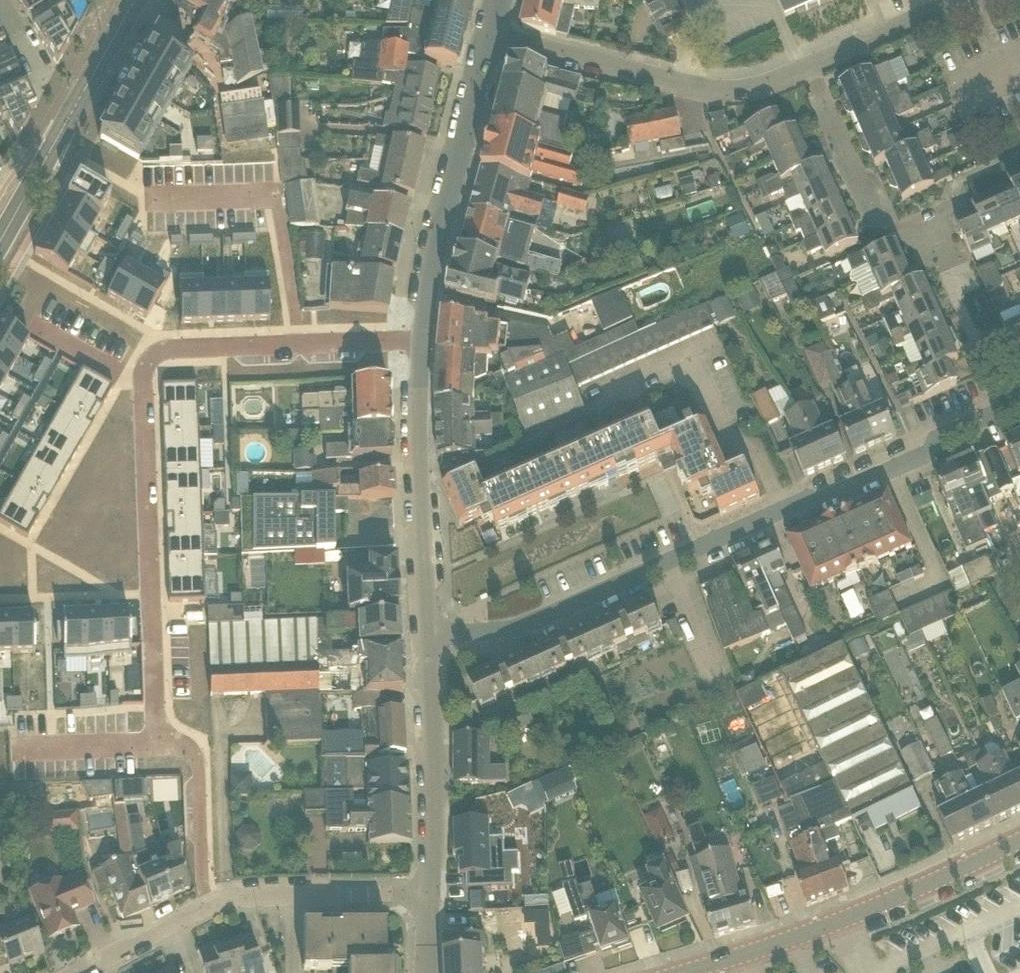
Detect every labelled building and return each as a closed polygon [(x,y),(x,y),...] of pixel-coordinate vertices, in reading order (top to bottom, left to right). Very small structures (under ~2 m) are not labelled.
[(33,27),(65,8),(66,8),(80,0),(17,0),(27,16),(28,16),(34,26),(33,26),(33,27)] [(178,15),(188,20),(186,24),(198,30),(193,38),(220,53),(221,64),(234,62),(232,53),(226,33),(220,22),(222,18),(222,17),(214,13),(207,1),(208,0),(180,0),(181,3),(180,6),(182,7),(178,15)] [(238,0),(208,0),(207,1),(214,13),(222,17),(222,18),(220,22),(226,33),(232,53),(234,62),(237,86),(244,82),(263,73),(250,18),(249,18),(238,0)] [(433,17),(467,25),(472,4),(459,1),(445,0),(438,0),(433,17)] [(557,36),(564,8),(600,11),(601,0),(529,0),(528,3),(529,3),(523,28),(557,36)] [(670,41),(665,30),(680,22),(685,19),(683,15),(684,15),(676,0),(644,0),(656,25),(655,26),(664,45),(670,41)] [(786,20),(832,0),(778,0),(786,20)] [(78,29),(66,8),(65,8),(33,27),(45,47),(47,46),(58,65),(78,29)] [(408,55),(456,67),(467,25),(433,17),(412,11),(410,16),(406,30),(383,31),(382,44),(369,43),(369,46),(361,45),(360,62),(353,62),(351,82),(382,85),(382,83),(383,71),(404,74),(406,66),(408,55)] [(684,34),(686,34),(680,22),(665,30),(670,41),(670,42),(684,34)] [(11,54),(10,53),(9,54),(4,43),(5,43),(0,31),(0,59),(11,54)] [(138,159),(193,70),(173,49),(159,34),(100,137),(138,159)] [(925,48),(919,35),(906,41),(912,54),(925,48)] [(26,87),(25,86),(24,87),(19,76),(20,75),(11,54),(0,59),(0,99),(26,87)] [(583,79),(562,74),(512,60),(506,83),(571,101),(576,103),(583,79)] [(898,84),(889,64),(877,69),(876,69),(841,84),(846,96),(843,104),(844,108),(881,91),(898,84)] [(400,86),(397,96),(432,104),(439,73),(406,66),(404,74),(383,71),(382,83),(393,85),(400,86)] [(288,80),(269,78),(270,80),(274,107),(289,107),(288,80)] [(576,148),(580,135),(563,130),(571,101),(506,83),(495,125),(576,148)] [(859,125),(912,101),(910,97),(905,93),(902,95),(898,84),(881,91),(844,108),(846,111),(854,114),(859,125)] [(29,120),(26,113),(36,108),(26,87),(0,99),(0,120),(2,124),(7,121),(17,143),(30,121),(29,120)] [(384,127),(426,136),(432,104),(397,96),(393,95),(389,114),(387,113),(384,127)] [(899,117),(910,112),(916,110),(912,101),(859,125),(864,136),(860,144),(862,148),(899,131),(893,117),(896,116),(899,117)] [(724,104),(712,106),(716,137),(728,136),(724,104)] [(274,107),(278,136),(300,135),(299,106),(289,107),(274,107)] [(632,146),(662,140),(682,136),(677,111),(627,121),(632,146)] [(742,129),(730,134),(734,143),(745,138),(746,135),(749,133),(755,147),(792,131),(792,130),(791,127),(783,124),(777,112),(742,128),(742,129)] [(225,122),(228,144),(266,139),(263,116),(225,122)] [(574,156),(576,150),(576,148),(495,125),(489,146),(570,168),(574,156)] [(792,131),(755,147),(751,149),(749,149),(752,158),(763,154),(765,150),(768,149),(774,162),(811,146),(809,143),(801,140),(796,128),(792,130),(792,131)] [(904,144),(899,131),(862,148),(863,150),(871,153),(876,165),(886,161),(886,160),(934,138),(930,130),(919,134),(918,138),(904,144)] [(948,138),(954,152),(969,145),(963,132),(948,138)] [(300,135),(278,136),(279,148),(280,161),(300,161),(300,135)] [(418,171),(423,146),(393,139),(393,140),(377,136),(374,148),(383,150),(380,162),(418,171)] [(939,139),(935,141),(934,138),(886,160),(886,161),(891,171),(888,179),(889,182),(926,166),(920,152),(923,150),(927,152),(942,145),(939,139)] [(687,149),(685,139),(661,143),(663,153),(687,149)] [(572,168),(570,168),(489,146),(483,167),(523,178),(531,180),(534,172),(583,186),(586,172),(572,168)] [(773,176),(762,181),(757,183),(760,191),(761,191),(761,192),(814,168),(813,167),(809,157),(812,149),(811,146),(774,162),(780,176),(776,177),(773,176)] [(974,156),(969,147),(959,152),(963,161),(974,156)] [(738,165),(735,156),(726,160),(729,168),(738,165)] [(243,160),(221,160),(222,183),(244,183),(243,160)] [(281,169),(305,167),(304,161),(300,161),(280,161),(281,169)] [(357,183),(412,196),(418,171),(380,162),(377,175),(359,171),(357,183)] [(765,200),(770,198),(785,191),(790,203),(801,198),(801,197),(838,181),(837,178),(828,175),(823,163),(813,167),(814,168),(761,192),(765,200)] [(939,184),(951,178),(947,170),(937,174),(935,178),(932,179),(926,166),(889,182),(890,185),(898,188),(904,200),(939,185),(939,184)] [(514,211),(523,178),(483,167),(471,209),(511,220),(514,211)] [(1019,173),(1008,178),(1012,188),(1013,188),(1019,204),(1019,173)] [(68,197),(100,216),(111,196),(79,177),(68,197)] [(694,177),(680,181),(684,197),(698,193),(694,177)] [(716,177),(708,179),(712,190),(720,188),(716,177)] [(788,218),(792,226),(794,225),(841,204),(836,192),(839,184),(838,181),(801,197),(801,198),(807,212),(804,213),(800,212),(788,218)] [(287,185),(293,225),(320,227),(314,182),(307,183),(287,185)] [(991,191),(1007,228),(1019,221),(1019,204),(1013,188),(1012,188),(1002,193),(994,189),(991,191)] [(563,191),(558,206),(587,214),(591,199),(563,191)] [(1007,228),(991,191),(988,192),(985,200),(973,205),(974,209),(975,209),(994,253),(1003,249),(999,238),(996,237),(994,233),(1007,228)] [(100,216),(68,197),(57,216),(89,234),(100,216)] [(344,227),(370,229),(402,236),(410,205),(374,198),(373,202),(349,197),(346,209),(348,209),(344,225),(344,227)] [(798,234),(803,232),(807,243),(856,221),(854,217),(846,215),(841,204),(794,225),(798,234)] [(500,260),(525,267),(536,229),(511,222),(511,220),(471,209),(461,249),(500,260)] [(975,209),(974,209),(972,210),(969,219),(957,224),(971,255),(979,251),(982,258),(994,253),(975,209)] [(772,230),(765,214),(757,217),(764,233),(772,230)] [(57,216),(46,235),(79,253),(89,234),(57,216)] [(728,222),(736,241),(750,235),(743,216),(728,222)] [(127,217),(121,227),(128,231),(134,221),(127,217)] [(809,256),(824,249),(828,258),(859,244),(853,231),(857,224),(856,221),(807,243),(804,245),(809,256)] [(122,242),(128,231),(121,227),(115,238),(122,242)] [(363,262),(395,269),(401,238),(402,236),(370,229),(367,246),(361,245),(355,270),(361,271),(363,262)] [(134,233),(130,240),(140,246),(144,239),(134,233)] [(595,237),(600,249),(600,250),(609,247),(604,233),(595,237)] [(67,273),(79,253),(46,235),(35,254),(67,273)] [(256,235),(244,236),(244,244),(256,243),(256,235)] [(321,235),(309,235),(308,254),(319,256),(321,235)] [(223,244),(223,236),(211,237),(211,245),(223,244)] [(223,236),(223,244),(235,244),(235,236),(223,236)] [(183,238),(183,246),(195,245),(195,237),(183,238)] [(171,246),(183,246),(183,238),(171,238),(171,246)] [(896,243),(865,257),(864,253),(849,260),(854,273),(852,274),(850,279),(852,283),(858,285),(911,261),(909,258),(901,255),(896,243)] [(780,253),(777,248),(771,246),(766,248),(770,258),(780,253)] [(528,293),(532,279),(498,270),(500,260),(461,249),(454,274),(491,284),(491,283),(528,293)] [(1002,269),(1016,263),(1010,249),(996,255),(1002,269)] [(646,273),(640,255),(629,258),(635,276),(646,273)] [(334,258),(333,269),(348,270),(349,259),(334,258)] [(782,260),(780,258),(773,261),(779,275),(787,272),(787,270),(782,260)] [(101,266),(111,272),(115,265),(105,259),(101,266)] [(914,284),(914,283),(909,273),(912,264),(911,261),(858,285),(866,305),(914,284)] [(107,296),(127,307),(145,275),(125,263),(107,296)] [(994,264),(978,271),(983,283),(1000,275),(994,264)] [(107,279),(111,272),(101,266),(97,273),(107,279)] [(328,308),(387,313),(393,276),(361,271),(355,270),(348,270),(333,269),(331,269),(328,308)] [(490,297),(525,306),(528,293),(491,283),(491,284),(454,274),(453,273),(447,294),(488,305),(490,297)] [(165,286),(145,275),(127,307),(147,318),(165,286)] [(778,275),(761,283),(771,305),(788,297),(778,275)] [(983,283),(988,294),(1005,287),(1000,275),(983,283)] [(895,299),(901,313),(938,297),(937,293),(928,290),(923,278),(914,283),(914,284),(866,305),(870,313),(881,309),(882,305),(895,299)] [(807,308),(794,281),(784,285),(795,312),(807,308)] [(246,285),(247,322),(270,321),(269,284),(246,285)] [(225,322),(224,285),(203,286),(204,323),(225,322)] [(247,322),(246,285),(224,285),(225,322),(247,322)] [(204,323),(203,286),(180,287),(181,324),(204,323)] [(762,304),(754,288),(736,298),(744,314),(762,304)] [(622,290),(593,302),(604,331),(633,319),(622,290)] [(714,327),(720,324),(737,317),(727,296),(711,303),(705,306),(714,327)] [(901,313),(885,320),(893,340),(941,319),(936,308),(939,300),(938,297),(901,313)] [(562,309),(564,301),(555,299),(553,307),(562,309)] [(828,299),(814,305),(822,324),(836,318),(828,299)] [(714,327),(705,306),(694,310),(703,332),(714,327)] [(694,310),(683,315),(692,337),(703,332),(694,310)] [(477,316),(443,313),(439,353),(489,358),(493,358),(493,354),(501,353),(507,352),(509,357),(517,375),(569,354),(573,364),(583,359),(594,354),(605,349),(616,344),(627,339),(638,334),(639,333),(635,324),(577,351),(566,328),(549,330),(500,321),(500,327),(491,326),(489,326),(490,321),(477,320),(477,316)] [(683,315),(672,320),(681,342),(692,337),(683,315)] [(946,330),(941,319),(893,340),(897,348),(902,346),(907,357),(955,336),(954,333),(946,330)] [(672,320),(660,325),(670,347),(681,342),(672,320)] [(18,358),(30,338),(0,321),(0,348),(18,358)] [(1004,330),(1018,361),(1019,360),(1019,323),(1004,330)] [(660,325),(649,330),(659,352),(670,347),(660,325)] [(640,334),(639,333),(638,334),(648,356),(659,352),(649,330),(640,334)] [(638,334),(627,339),(637,361),(648,356),(638,334)] [(878,336),(866,341),(870,350),(882,345),(878,336)] [(954,360),(955,361),(959,359),(954,347),(957,339),(955,336),(907,357),(912,369),(907,371),(911,379),(954,360)] [(627,339),(616,344),(626,366),(637,361),(627,339)] [(616,344),(605,349),(615,371),(626,366),(616,344)] [(887,354),(883,345),(874,349),(878,358),(887,354)] [(0,348),(0,373),(8,377),(18,358),(0,348)] [(605,349),(594,354),(604,376),(615,371),(605,349)] [(850,389),(843,374),(834,352),(820,358),(832,384),(837,395),(836,395),(849,423),(841,426),(854,456),(876,447),(850,389)] [(489,358),(439,353),(438,380),(457,383),(457,378),(476,379),(475,382),(486,377),(487,376),(489,358)] [(508,386),(518,413),(526,432),(585,408),(577,388),(582,386),(573,364),(569,354),(517,375),(509,379),(505,380),(508,386)] [(594,354),(583,359),(593,381),(604,376),(594,354)] [(505,371),(509,379),(517,375),(509,357),(501,360),(505,371)] [(573,364),(582,386),(593,381),(583,359),(573,364)] [(39,370),(46,374),(52,364),(45,360),(39,370)] [(915,391),(906,395),(908,399),(910,403),(922,398),(922,399),(958,383),(952,371),(956,363),(955,361),(954,360),(911,379),(915,391)] [(857,368),(843,374),(850,389),(864,383),(857,368)] [(61,407),(87,422),(97,404),(102,407),(114,387),(83,369),(61,407)] [(40,384),(46,374),(39,370),(33,380),(40,384)] [(509,379),(505,371),(494,376),(497,383),(505,380),(509,379)] [(901,384),(896,374),(887,378),(892,388),(901,384)] [(475,391),(475,382),(476,379),(457,378),(457,383),(438,380),(436,399),(470,403),(474,404),(475,391)] [(168,408),(169,429),(199,427),(197,383),(161,385),(162,409),(168,408)] [(391,430),(390,409),(389,383),(350,384),(351,395),(347,395),(341,390),(334,390),(334,395),(302,396),(303,425),(319,425),(320,433),(349,432),(391,430)] [(864,383),(850,389),(876,447),(897,437),(884,407),(876,410),(864,383)] [(42,395),(51,401),(55,394),(52,389),(47,386),(42,395)] [(806,386),(793,391),(798,404),(811,399),(806,386)] [(752,398),(767,427),(782,419),(767,390),(752,398)] [(44,411),(50,401),(41,396),(35,406),(44,411)] [(24,397),(18,408),(25,412),(31,401),(24,397)] [(471,417),(470,403),(436,399),(438,434),(456,433),(455,425),(471,425),(471,428),(492,427),(492,416),(471,417)] [(911,405),(910,403),(908,399),(899,402),(902,409),(911,405)] [(826,469),(847,460),(834,429),(826,433),(814,405),(800,411),(826,469)] [(40,445),(71,462),(82,442),(77,439),(87,422),(61,407),(40,445)] [(25,412),(18,408),(12,418),(19,422),(25,412)] [(686,435),(682,427),(679,419),(674,410),(651,420),(650,418),(486,490),(497,521),(494,522),(499,531),(519,522),(520,525),(530,521),(529,518),(550,509),(551,511),(561,507),(559,504),(598,487),(599,490),(609,486),(608,483),(628,474),(629,477),(639,472),(638,470),(658,461),(660,466),(675,460),(690,495),(700,490),(699,489),(723,478),(701,429),(686,435)] [(791,448),(804,479),(826,469),(800,411),(786,417),(798,445),(791,448)] [(223,415),(210,416),(210,426),(223,426),(223,415)] [(469,469),(469,456),(472,456),(471,438),(493,437),(492,427),(471,428),(471,425),(455,425),(456,433),(438,434),(439,457),(443,457),(443,470),(469,469)] [(200,471),(199,427),(169,429),(170,449),(164,449),(164,472),(200,471)] [(223,427),(213,427),(213,446),(224,446),(223,427)] [(326,461),(391,459),(391,430),(349,432),(349,446),(326,447),(326,461)] [(0,438),(0,447),(3,449),(9,439),(2,435),(0,438)] [(1005,442),(1019,473),(1019,472),(1019,436),(1005,442)] [(18,482),(44,497),(54,479),(59,482),(71,462),(40,445),(18,482)] [(294,469),(316,469),(316,457),(309,457),(309,451),(294,450),(294,469)] [(996,450),(986,454),(997,475),(1006,471),(996,450)] [(997,483),(984,454),(976,457),(975,455),(973,456),(955,464),(983,528),(997,522),(983,489),(997,483)] [(965,556),(990,545),(955,464),(930,475),(946,512),(953,508),(964,533),(957,537),(965,556)] [(760,498),(746,465),(726,473),(727,476),(723,478),(699,489),(700,490),(701,494),(709,497),(712,495),(721,515),(760,498)] [(200,471),(164,472),(165,495),(171,495),(172,515),(202,514),(200,471)] [(477,472),(444,486),(462,526),(482,517),(483,520),(491,523),(494,522),(497,521),(486,490),(477,472)] [(299,486),(299,496),(299,499),(347,499),(360,500),(394,498),(393,476),(359,478),(359,483),(355,484),(355,482),(339,483),(338,475),(313,475),(313,486),(299,486)] [(18,482),(0,514),(0,522),(27,538),(39,517),(34,514),(44,497),(18,482)] [(913,549),(896,513),(888,494),(887,495),(853,510),(843,514),(843,515),(834,519),(834,518),(824,523),(790,538),(789,539),(813,593),(913,549)] [(250,553),(297,551),(335,549),(335,513),(347,513),(347,499),(299,499),(285,499),(251,500),(250,553)] [(230,500),(231,512),(239,512),(239,500),(230,500)] [(213,506),(213,513),(225,513),(224,501),(217,501),(213,506)] [(202,514),(172,515),(173,535),(167,535),(167,558),(173,558),(203,557),(202,514)] [(228,514),(214,514),(214,528),(229,528),(228,514)] [(794,608),(780,576),(787,572),(775,544),(754,553),(785,627),(787,626),(795,642),(807,636),(794,608)] [(754,553),(734,562),(746,591),(754,587),(765,613),(762,615),(770,633),(785,627),(754,553)] [(203,557),(173,558),(174,578),(168,578),(169,602),(205,601),(203,557)] [(996,575),(988,558),(950,575),(958,592),(996,575)] [(397,582),(396,559),(366,560),(345,561),(346,576),(348,614),(371,613),(371,617),(372,618),(399,617),(398,582),(397,582)] [(925,577),(921,567),(912,570),(916,581),(925,577)] [(911,571),(899,577),(902,585),(914,580),(911,571)] [(770,634),(770,633),(762,615),(751,620),(733,576),(702,590),(725,653),(770,634)] [(901,614),(891,591),(868,601),(878,624),(901,614)] [(931,601),(941,625),(964,615),(955,592),(931,601)] [(230,595),(230,608),(242,607),(241,594),(230,595)] [(663,631),(650,600),(589,627),(603,658),(617,651),(619,655),(650,641),(649,638),(663,631)] [(941,625),(931,601),(901,614),(911,637),(941,625)] [(207,625),(206,607),(170,609),(171,626),(207,625)] [(130,638),(136,638),(135,622),(129,622),(129,611),(108,612),(108,659),(131,658),(130,638)] [(108,659),(108,612),(84,613),(86,660),(108,659)] [(57,641),(63,641),(64,661),(86,660),(84,613),(62,614),(63,625),(57,625),(57,641)] [(14,653),(12,615),(0,616),(0,654),(14,653)] [(35,641),(41,641),(41,625),(34,625),(34,615),(12,615),(14,653),(35,653),(35,641)] [(358,647),(401,645),(399,617),(372,618),(371,617),(328,620),(315,621),(315,620),(316,654),(330,653),(329,635),(357,634),(358,647)] [(266,694),(267,744),(321,743),(320,733),(318,694),(316,654),(315,620),(208,626),(210,696),(266,694)] [(675,621),(667,625),(675,644),(683,641),(675,621)] [(559,682),(575,675),(591,668),(589,664),(603,658),(589,627),(529,653),(543,685),(557,678),(559,682)] [(864,638),(849,645),(856,661),(871,654),(864,638)] [(851,821),(852,821),(854,823),(915,794),(843,646),(782,675),(851,821)] [(400,649),(330,653),(316,654),(318,694),(361,692),(361,694),(378,693),(403,692),(400,649)] [(499,709),(531,695),(529,691),(543,685),(529,653),(469,680),(483,711),(498,705),(499,709)] [(748,692),(761,685),(754,670),(741,677),(748,692)] [(828,899),(850,891),(836,854),(829,856),(825,845),(840,840),(836,827),(851,821),(782,675),(761,685),(748,692),(739,696),(790,802),(792,802),(798,816),(796,817),(806,839),(828,899)] [(369,764),(369,761),(379,760),(378,755),(406,753),(403,709),(379,710),(378,693),(361,694),(353,694),(354,711),(362,711),(362,732),(320,733),(321,743),(321,760),(344,760),(344,765),(369,764)] [(983,704),(990,701),(987,693),(979,696),(983,704)] [(109,696),(110,708),(118,708),(117,696),(109,696)] [(80,697),(80,709),(88,709),(88,697),(80,697)] [(15,711),(14,699),(6,700),(7,712),(15,711)] [(23,711),(22,699),(14,699),(15,711),(23,711)] [(993,699),(990,701),(983,704),(990,721),(1000,717),(993,699)] [(474,724),(473,703),(464,703),(465,724),(474,724)] [(525,710),(496,723),(503,737),(531,724),(525,710)] [(954,753),(938,719),(925,725),(942,759),(954,753)] [(678,735),(672,722),(661,727),(668,740),(678,735)] [(485,737),(456,737),(455,737),(455,785),(485,785),(507,782),(505,767),(485,770),(485,737)] [(902,752),(916,781),(935,773),(921,744),(902,752)] [(1001,748),(993,745),(986,749),(991,760),(1003,784),(1017,814),(1019,813),(1019,776),(1016,778),(1001,748)] [(979,752),(985,764),(978,767),(990,790),(982,794),(996,824),(1017,814),(1003,784),(991,760),(986,749),(979,752)] [(345,791),(354,790),(370,790),(370,802),(409,802),(407,766),(369,768),(369,764),(344,765),(345,791)] [(568,769),(540,782),(550,804),(578,791),(568,769)] [(949,781),(975,834),(996,824),(982,794),(974,798),(962,774),(949,781)] [(230,775),(231,797),(252,796),(230,775)] [(762,807),(783,799),(776,779),(755,787),(762,807)] [(142,780),(114,782),(115,800),(144,798),(142,781),(142,780)] [(150,781),(142,781),(144,798),(151,798),(150,781)] [(939,815),(954,845),(975,834),(949,781),(936,787),(948,811),(939,815)] [(89,800),(113,797),(111,782),(80,783),(89,800)] [(355,803),(354,794),(304,795),(305,814),(326,814),(326,831),(369,831),(369,845),(410,845),(409,802),(370,802),(355,803)] [(128,825),(127,817),(125,807),(125,805),(113,807),(116,827),(128,825)] [(660,843),(675,835),(661,808),(646,816),(660,843)] [(61,834),(78,832),(77,811),(59,813),(61,834)] [(127,817),(128,825),(132,856),(134,863),(152,907),(172,898),(159,867),(164,865),(159,851),(147,856),(145,852),(139,815),(127,817)] [(782,822),(791,845),(792,845),(802,873),(796,876),(807,907),(828,899),(806,839),(796,817),(782,822)] [(520,873),(519,854),(492,855),(490,820),(454,822),(456,853),(455,853),(455,854),(465,854),(465,862),(460,862),(460,863),(461,863),(461,876),(467,876),(468,889),(514,887),(514,874),(520,873)] [(711,924),(715,938),(736,932),(712,854),(701,825),(690,830),(699,858),(690,861),(709,924),(711,924)] [(253,851),(260,844),(260,834),(253,826),(243,826),(235,834),(236,844),(243,851),(253,851)] [(172,898),(189,891),(177,860),(177,849),(165,854),(169,863),(164,865),(159,867),(172,898)] [(736,932),(757,925),(748,895),(743,896),(729,849),(712,854),(736,932)] [(132,856),(102,869),(123,919),(152,907),(134,863),(132,856)] [(681,874),(673,856),(665,860),(668,865),(673,877),(681,874)] [(577,880),(591,877),(588,860),(573,863),(577,880)] [(669,879),(673,877),(665,860),(650,867),(660,888),(645,895),(660,930),(686,919),(674,891),(675,891),(673,887),(672,887),(669,879)] [(628,936),(626,936),(619,915),(624,913),(616,890),(595,897),(591,885),(578,889),(577,884),(576,884),(572,864),(558,867),(563,887),(575,923),(588,919),(591,929),(594,928),(596,932),(580,937),(586,955),(587,957),(597,954),(595,948),(600,946),(602,952),(618,947),(619,949),(631,945),(628,936)] [(70,913),(92,904),(83,881),(61,890),(58,883),(32,893),(50,939),(77,928),(70,913)] [(470,909),(491,909),(490,890),(470,891),(470,909)] [(526,908),(550,907),(549,897),(525,898),(526,908)] [(633,910),(624,913),(628,924),(636,921),(633,910)] [(398,968),(394,968),(394,956),(386,956),(386,919),(304,920),(304,970),(348,970),(348,972),(398,972),(398,968)] [(9,965),(42,951),(30,921),(0,934),(0,943),(9,965)] [(251,935),(225,943),(234,972),(263,972),(251,935)] [(445,938),(444,938),(446,972),(463,972),(484,972),(483,953),(486,953),(485,936),(445,938)] [(198,951),(204,972),(234,972),(225,943),(198,951)] [(553,972),(567,972),(564,965),(552,969),(553,972)]
